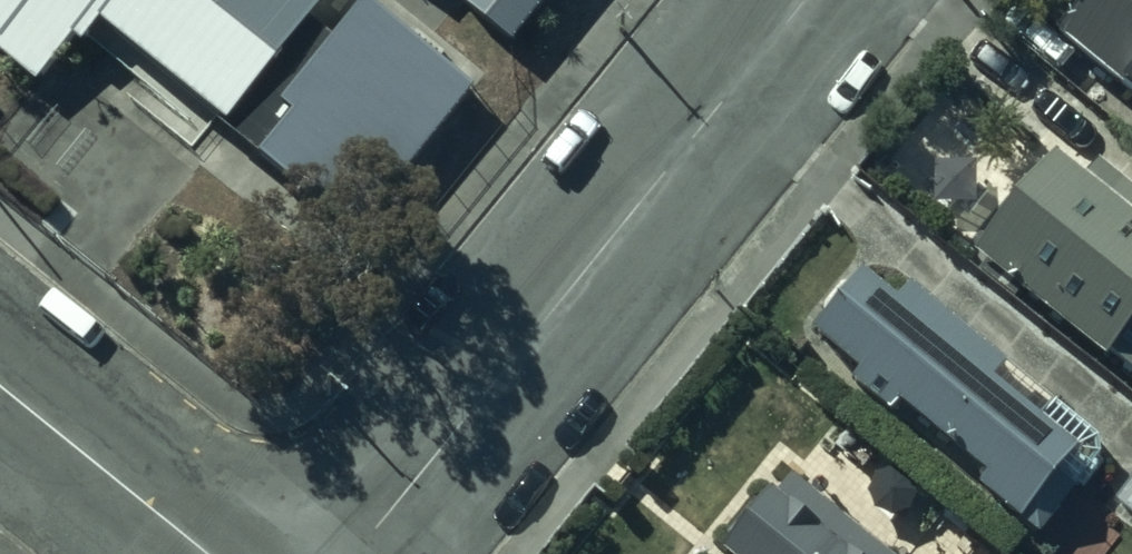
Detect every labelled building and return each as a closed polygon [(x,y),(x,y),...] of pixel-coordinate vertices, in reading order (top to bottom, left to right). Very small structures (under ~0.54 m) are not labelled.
[(295,0),(0,0),(0,58),(55,102),(110,35),(281,174),(335,109),(282,67),(321,20),(295,0)] [(420,8),(426,0),(410,0),(420,8)] [(1058,46),(1131,110),(1131,0),(1098,0),(1058,46)] [(1047,164),(967,265),(1103,373),(1131,337),(1131,232),(1047,164)] [(890,308),(859,282),(810,345),(978,485),(968,496),(1033,549),(1091,466),(1078,442),(905,293),(890,308)] [(1112,510),(1131,527),(1131,487),(1112,510)] [(794,490),(744,553),(869,553),(794,490)]
